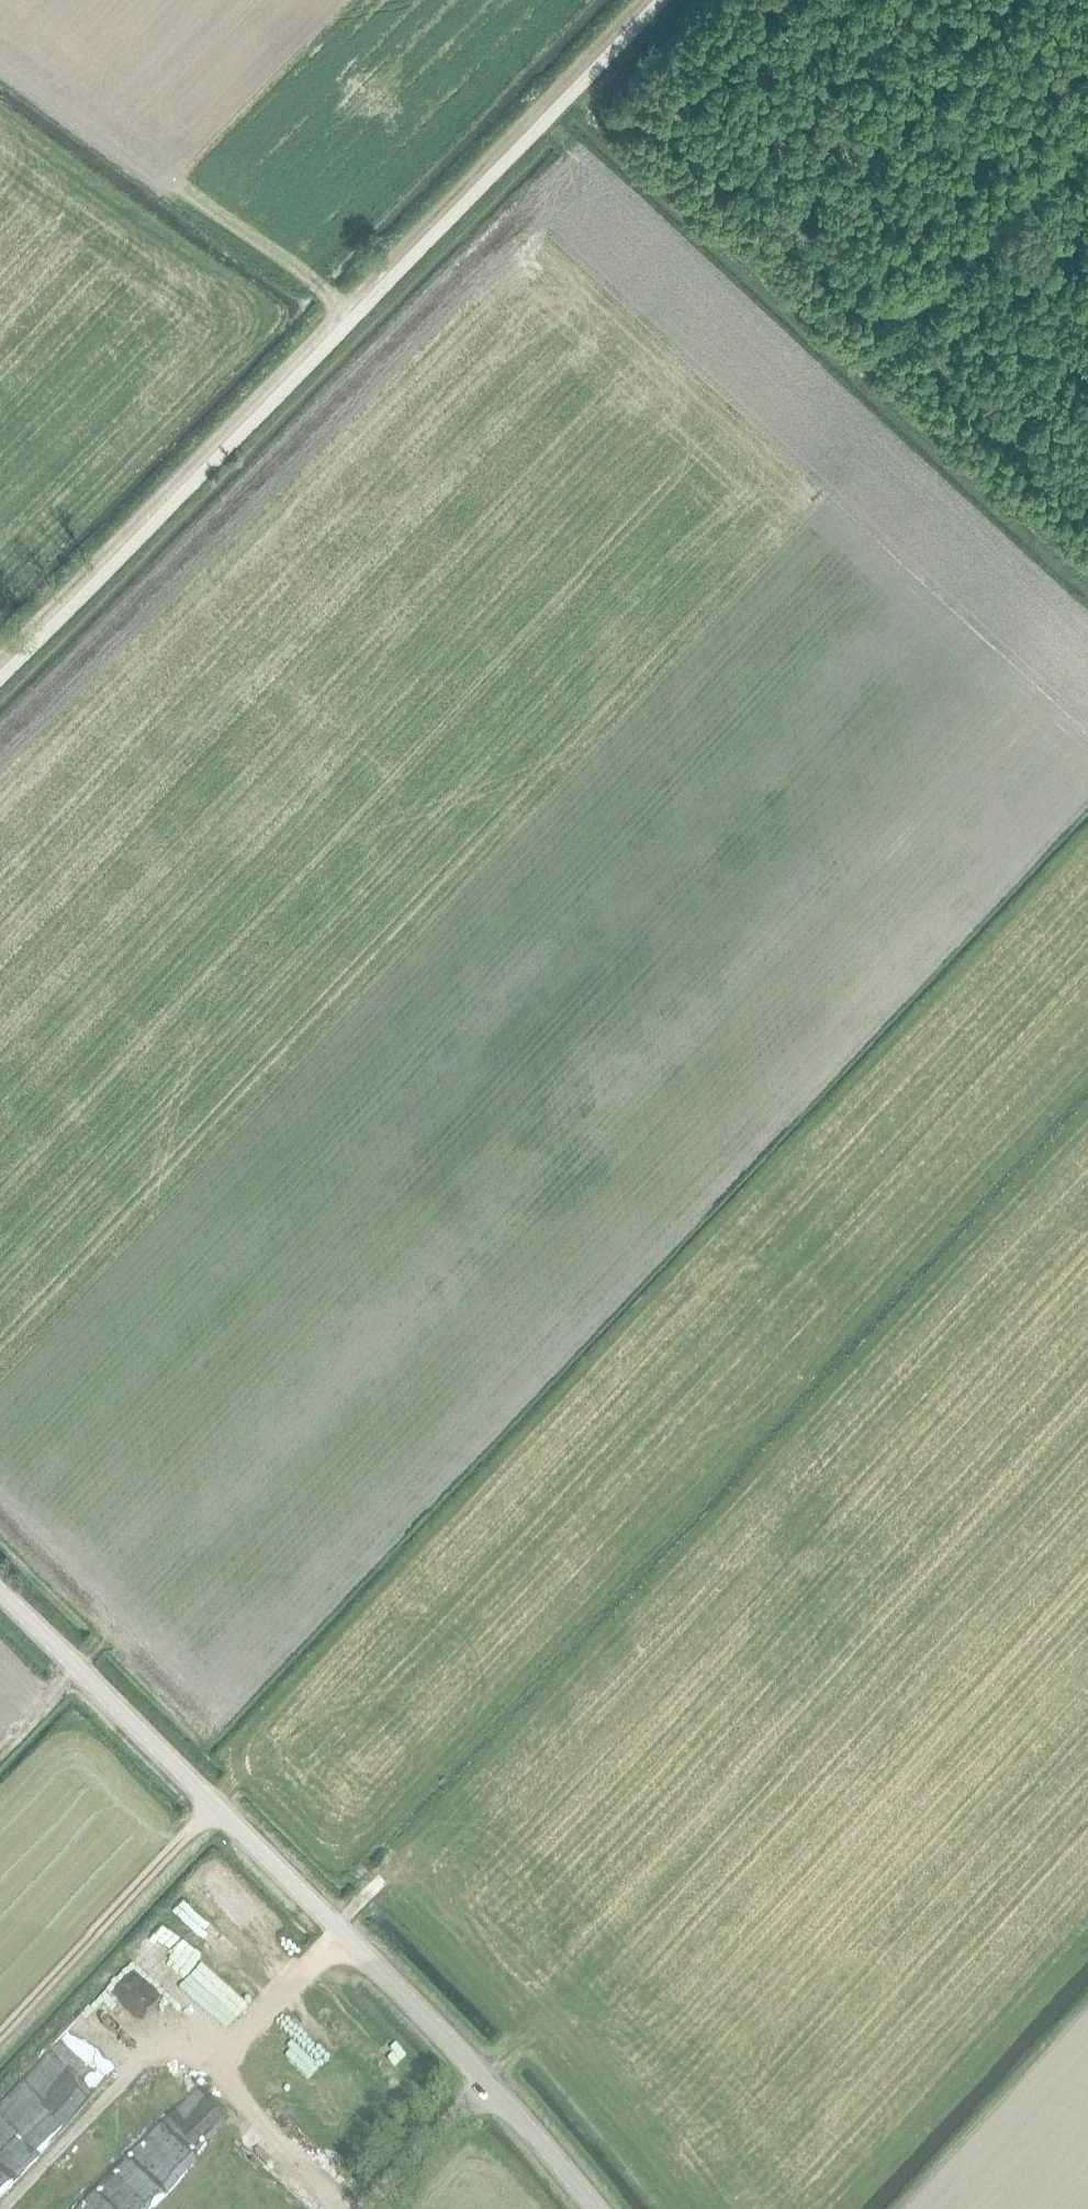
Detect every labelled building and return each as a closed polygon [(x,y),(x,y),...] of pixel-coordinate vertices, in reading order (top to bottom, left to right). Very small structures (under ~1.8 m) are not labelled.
[(74,2208),(150,2208),(175,2179),(130,2142),(74,2208)]
